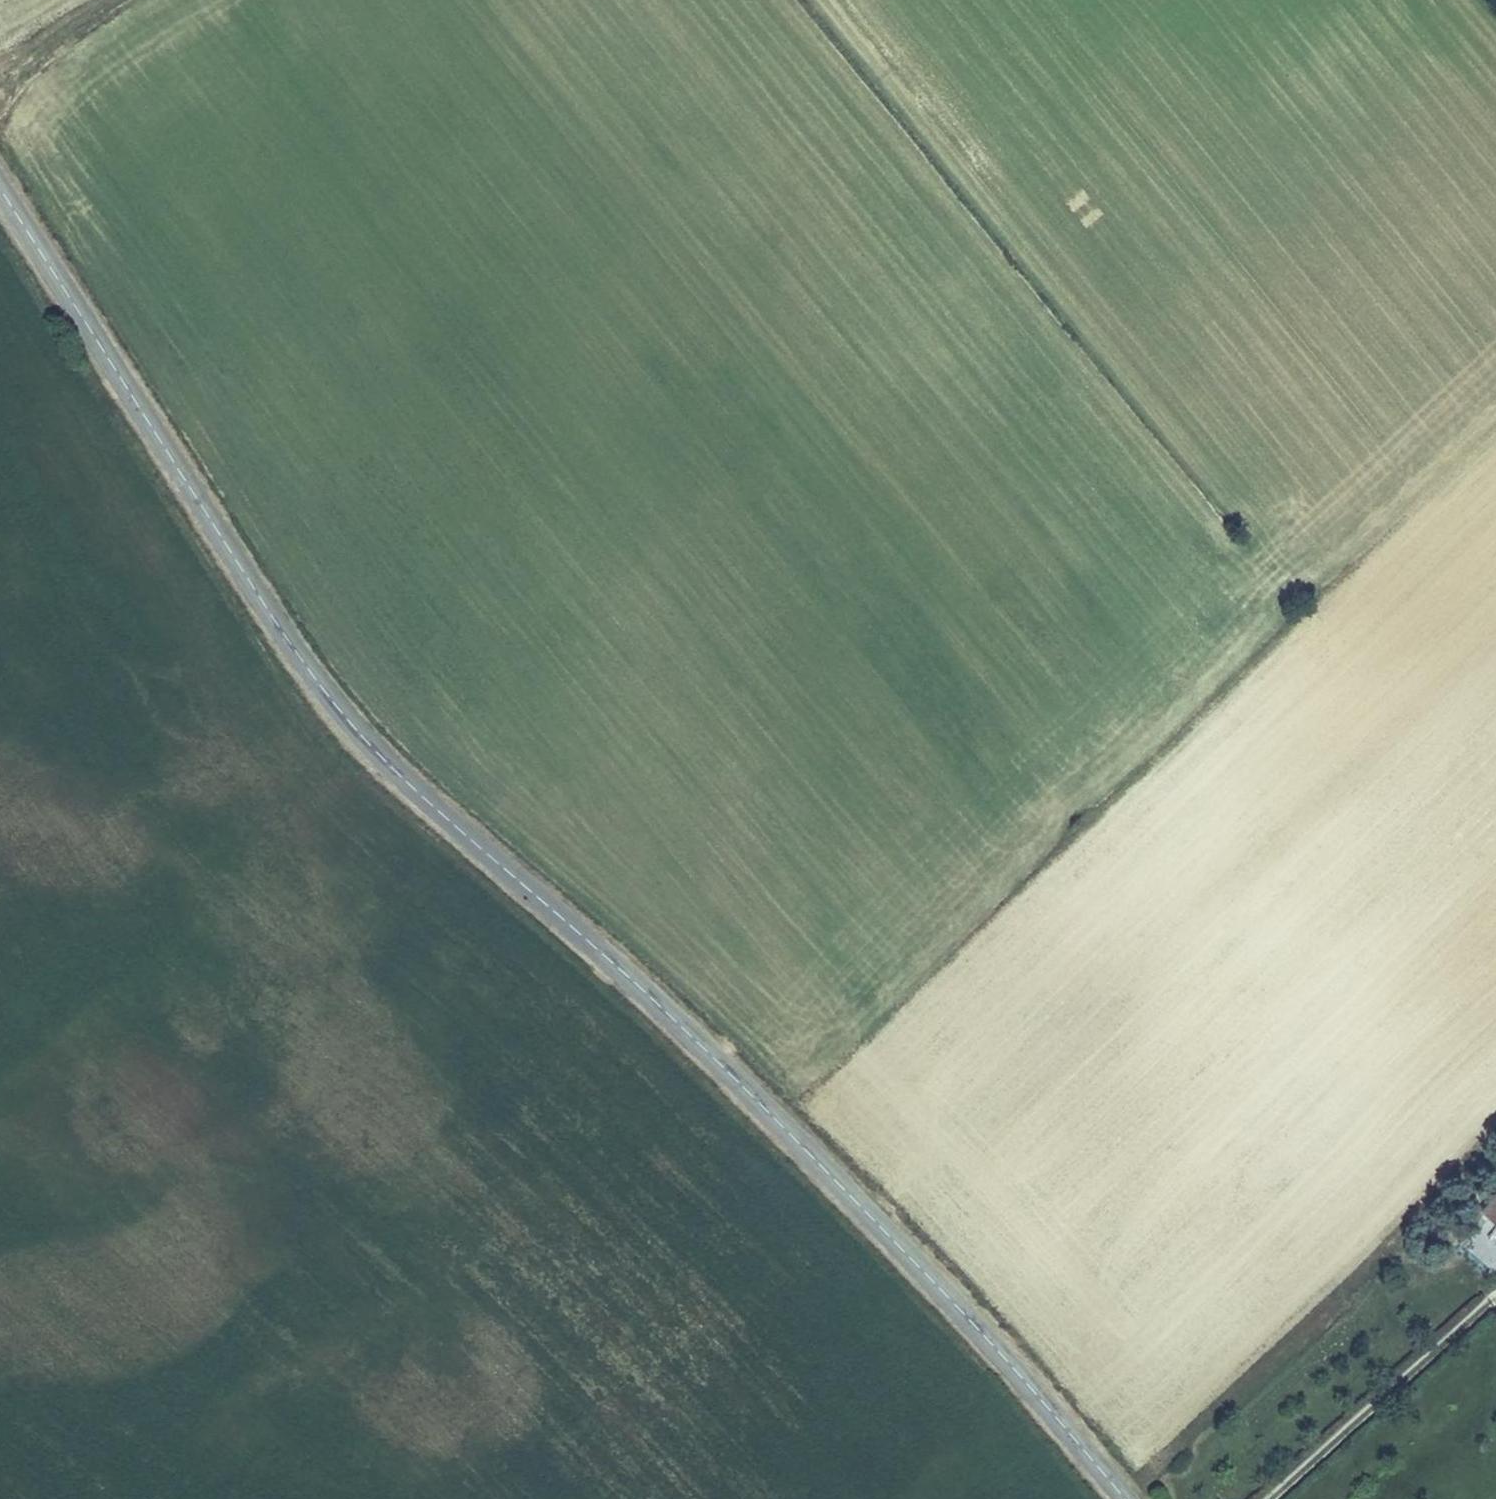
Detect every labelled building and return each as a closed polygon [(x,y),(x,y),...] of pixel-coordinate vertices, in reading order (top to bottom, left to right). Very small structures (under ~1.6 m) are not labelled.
[(1480,1218),(1495,1231),(1495,1200),(1480,1218)]
